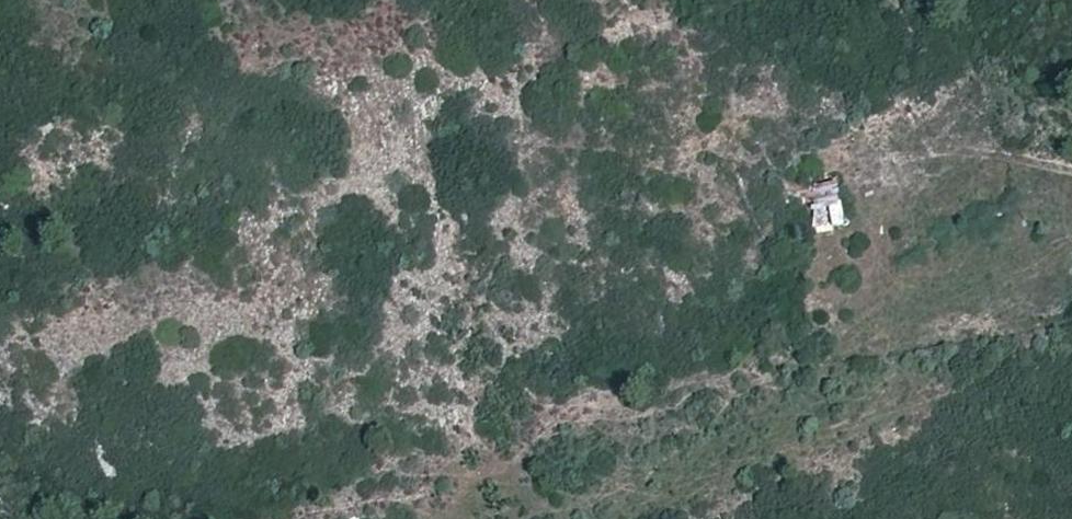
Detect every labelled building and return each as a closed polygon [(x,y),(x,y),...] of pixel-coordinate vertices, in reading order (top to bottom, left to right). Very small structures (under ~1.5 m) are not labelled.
[(844,189),(816,189),(817,229),(845,228),(844,189)]
